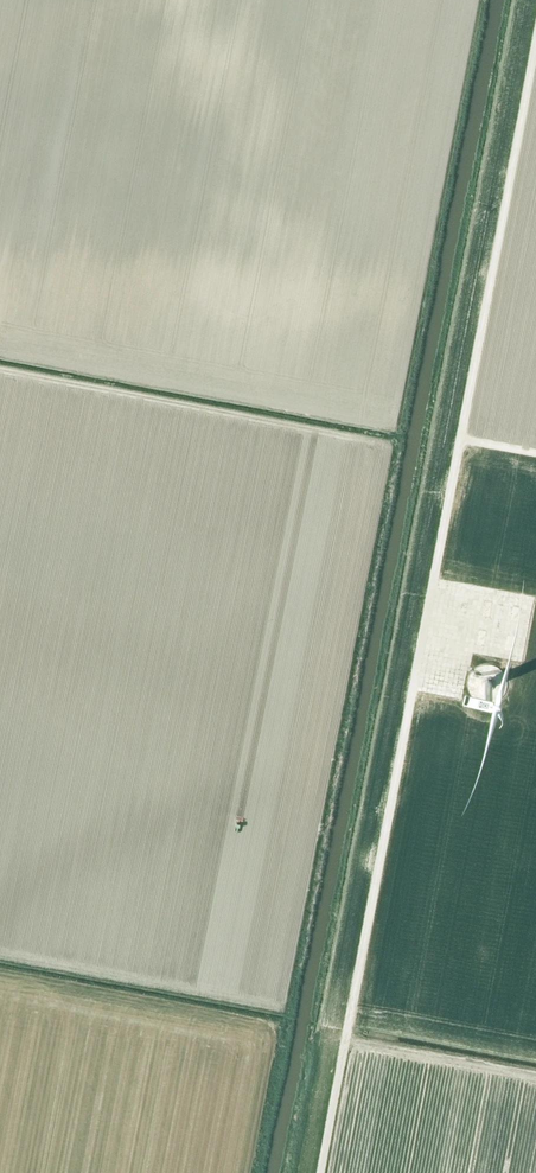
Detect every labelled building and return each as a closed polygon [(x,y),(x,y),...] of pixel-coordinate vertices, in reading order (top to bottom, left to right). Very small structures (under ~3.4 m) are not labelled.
[(486,690),(487,690),(488,690),(489,689),(490,689),(491,688),(491,687),(492,687),(492,686),(492,685),(493,685),(493,684),(493,683),(493,682),(493,681),(492,681),(492,680),(492,679),(491,679),(491,678),(490,678),(490,677),(489,677),(488,677),(487,677),(486,676),(486,677),(485,677),(484,677),(483,677),(482,678),(481,679),(481,680),(480,680),(480,681),(480,682),(480,683),(480,684),(480,685),(480,686),(481,686),(481,687),(482,688),(482,689),(483,689),(484,689),(485,690),(486,690)]
